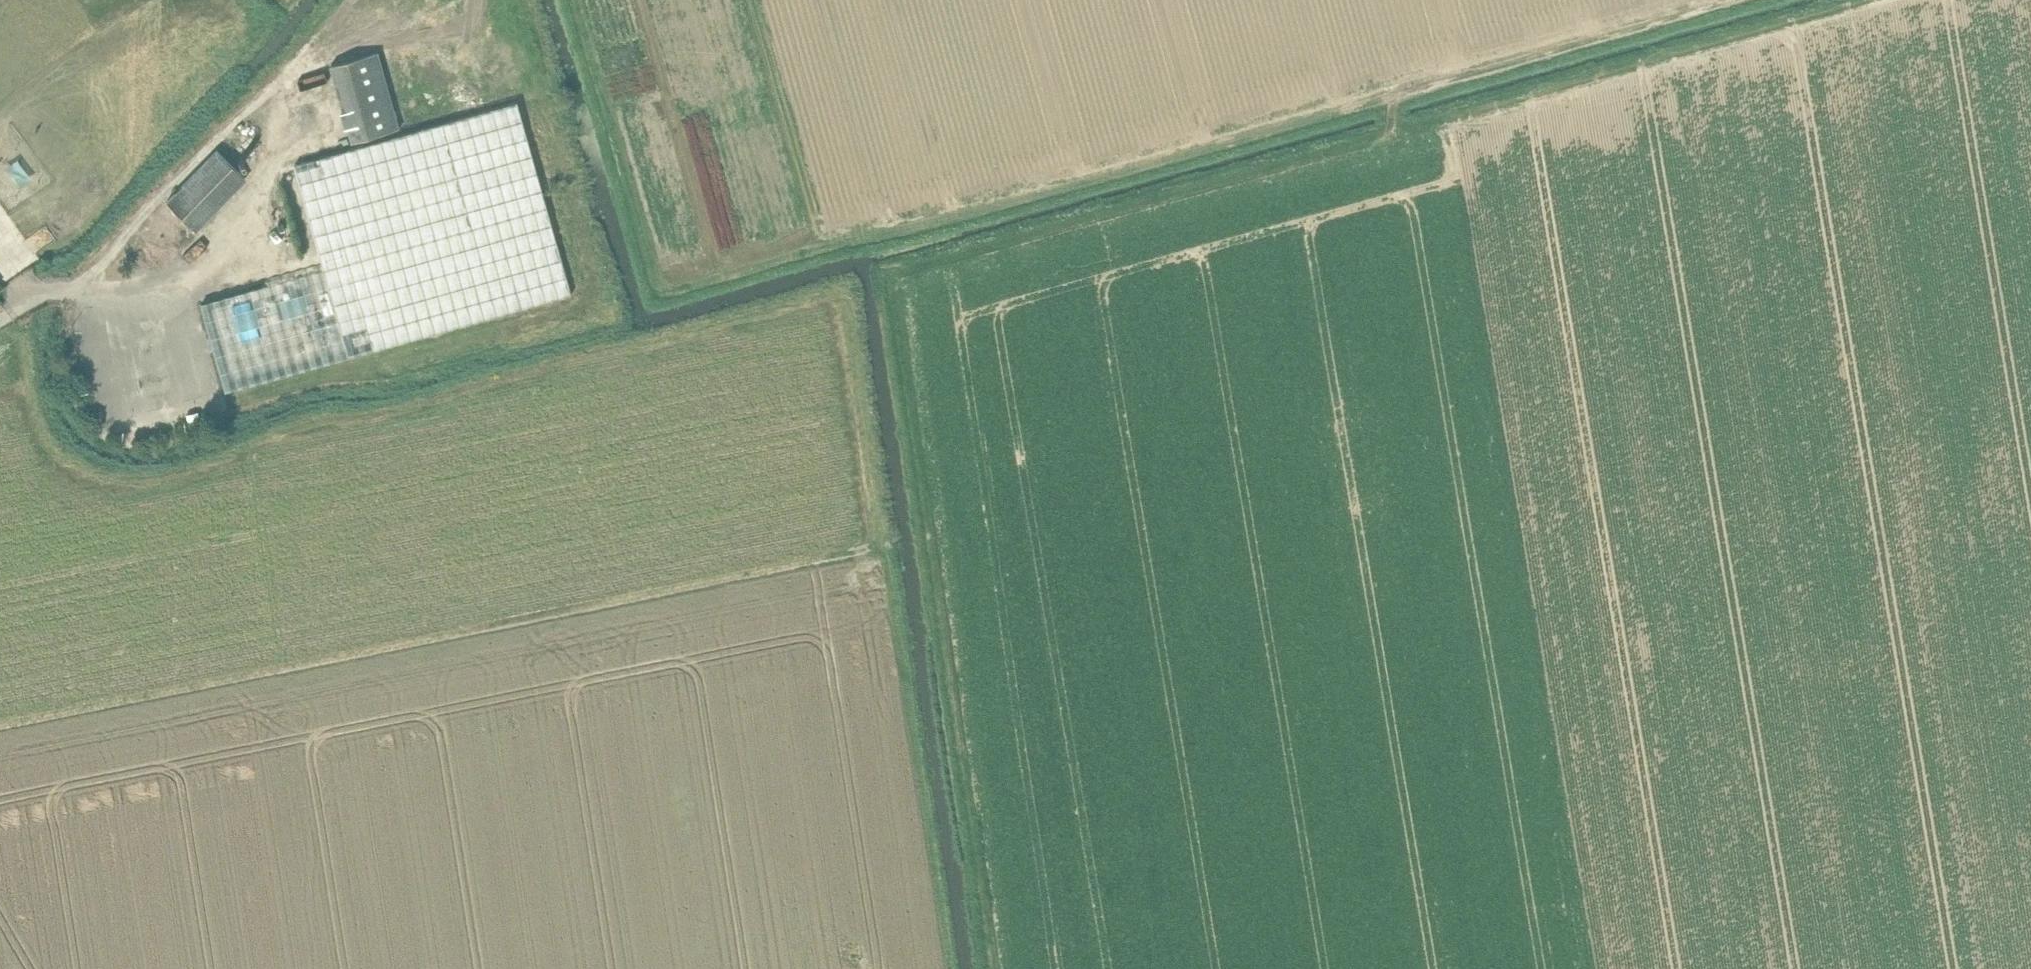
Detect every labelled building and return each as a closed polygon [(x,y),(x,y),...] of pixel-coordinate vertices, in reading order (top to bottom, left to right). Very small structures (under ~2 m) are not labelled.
[(395,48),(350,56),(364,135),(408,127),(395,48)] [(195,230),(245,178),(217,150),(167,202),(195,230)] [(225,391),(347,356),(324,268),(201,303),(225,391)]
